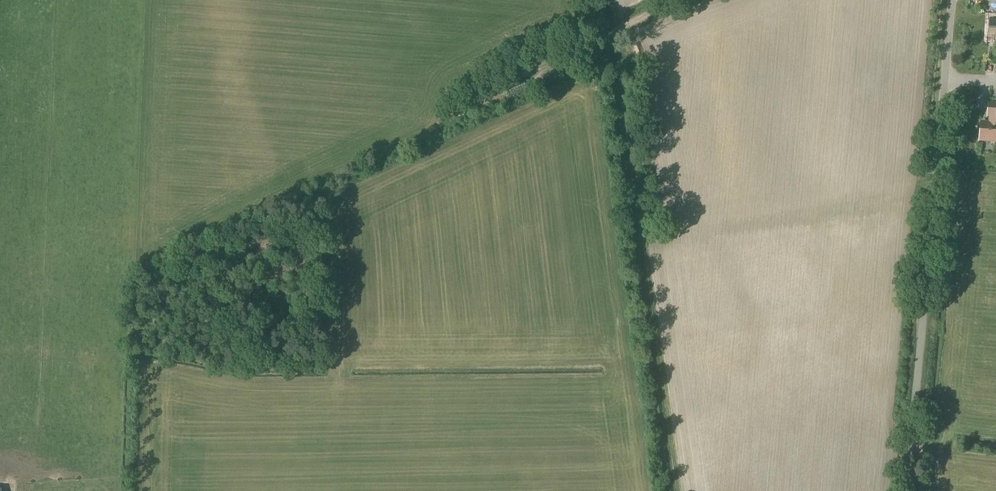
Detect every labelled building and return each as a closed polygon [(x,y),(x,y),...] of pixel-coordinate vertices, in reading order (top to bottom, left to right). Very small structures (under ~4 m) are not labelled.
[(979,140),(995,141),(995,105),(988,104),(987,115),(990,116),(990,119),(991,119),(990,123),(981,122),(979,140)]
